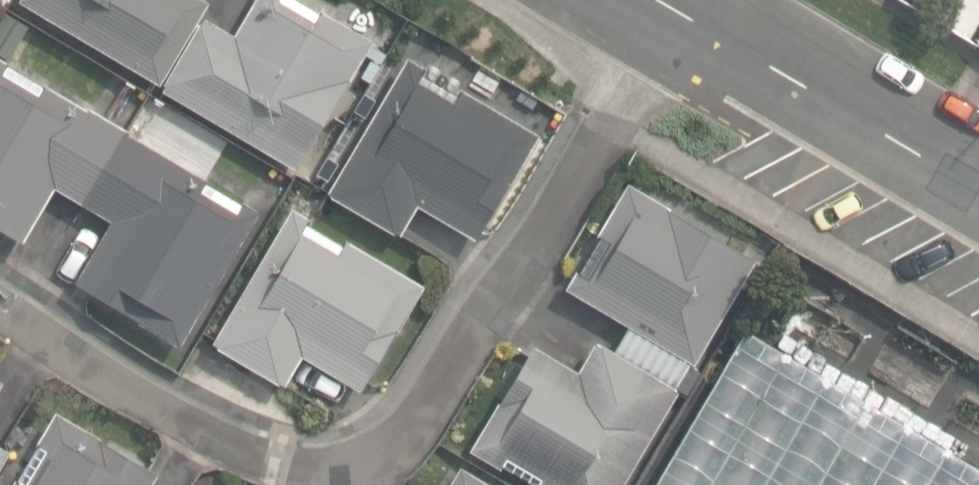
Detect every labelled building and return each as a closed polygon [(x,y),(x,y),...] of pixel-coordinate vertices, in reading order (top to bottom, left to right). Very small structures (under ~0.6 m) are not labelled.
[(159,82),(207,2),(203,0),(22,0),(159,82)] [(296,167),(370,40),(302,0),(256,0),(235,35),(206,18),(164,90),(296,167)] [(13,46),(26,25),(4,13),(0,19),(0,38),(13,46)] [(416,202),(476,237),(536,135),(460,90),(456,96),(421,75),(425,68),(409,59),(329,193),(398,233),(416,202)] [(179,343),(257,211),(0,60),(0,229),(21,242),(55,185),(113,220),(76,282),(179,343)] [(531,484),(621,484),(677,390),(672,388),(689,359),(693,362),(754,259),(628,185),(568,288),(630,325),(614,352),(597,342),(579,372),(535,346),(473,451),(531,484)] [(302,353),(360,387),(421,285),(346,240),(343,246),(307,224),(309,219),(293,209),(213,342),(283,384),(302,353)] [(157,472),(57,414),(15,484),(150,484),(157,472)] [(8,451),(0,446),(0,465),(8,451)] [(460,470),(451,484),(486,484),(460,470)]
